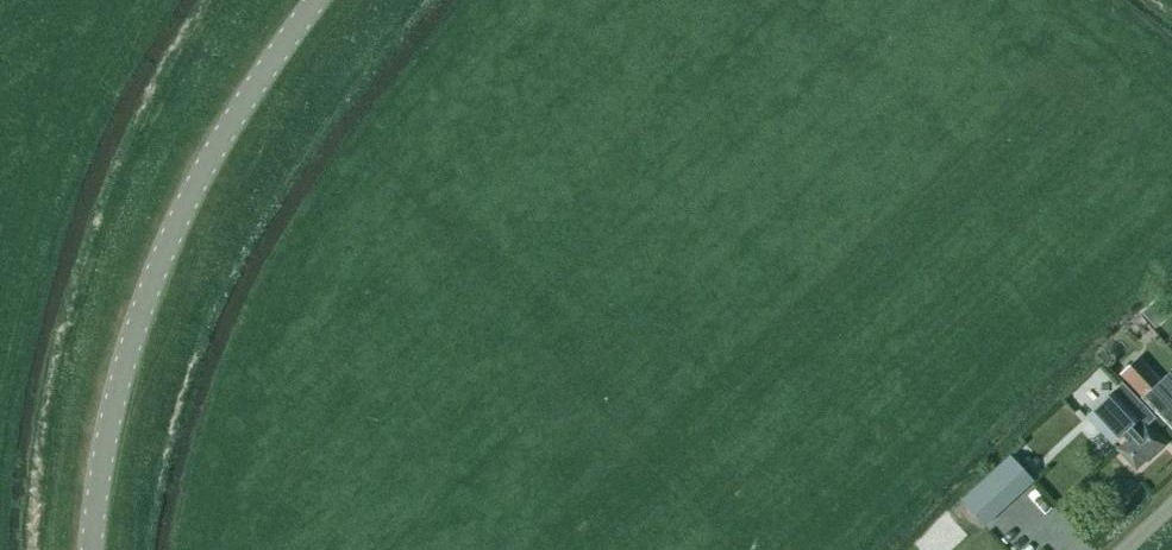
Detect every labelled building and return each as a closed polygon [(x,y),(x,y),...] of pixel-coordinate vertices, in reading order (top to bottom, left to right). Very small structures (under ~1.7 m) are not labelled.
[(1166,388),(1137,358),(1120,375),(1171,430),(1171,382),(1166,388)] [(1118,450),(1136,470),(1162,446),(1145,428),(1156,418),(1122,383),(1086,417),(1113,445),(1116,442),(1121,447),(1118,450)] [(1034,481),(1010,455),(961,501),(985,527),(1034,481)]
